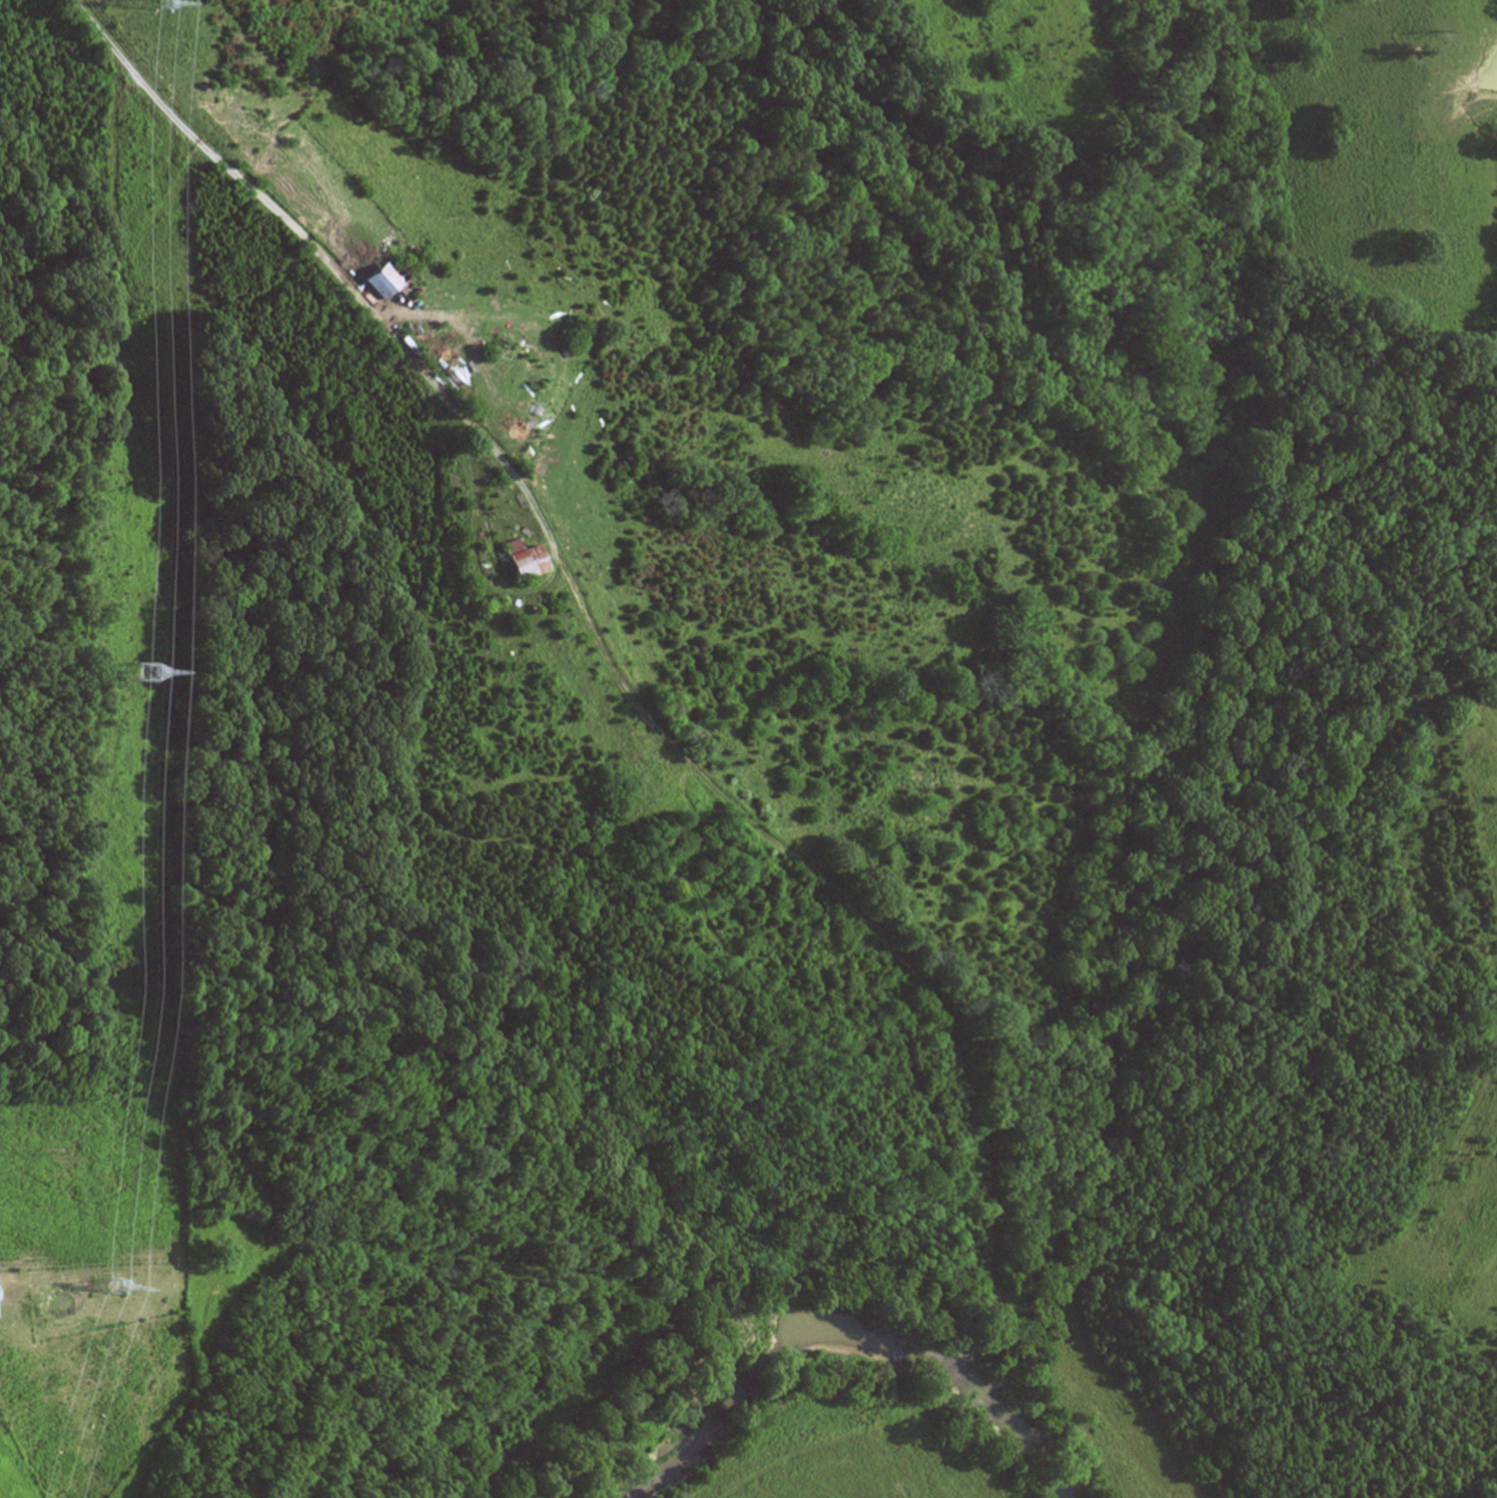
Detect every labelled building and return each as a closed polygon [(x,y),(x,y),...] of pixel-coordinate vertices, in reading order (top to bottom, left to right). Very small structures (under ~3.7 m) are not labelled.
[(416,283),(391,259),(368,282),(387,301),(399,289),(405,294),(416,283)] [(543,544),(528,549),(524,538),(507,543),(520,582),(552,572),(543,544)]
